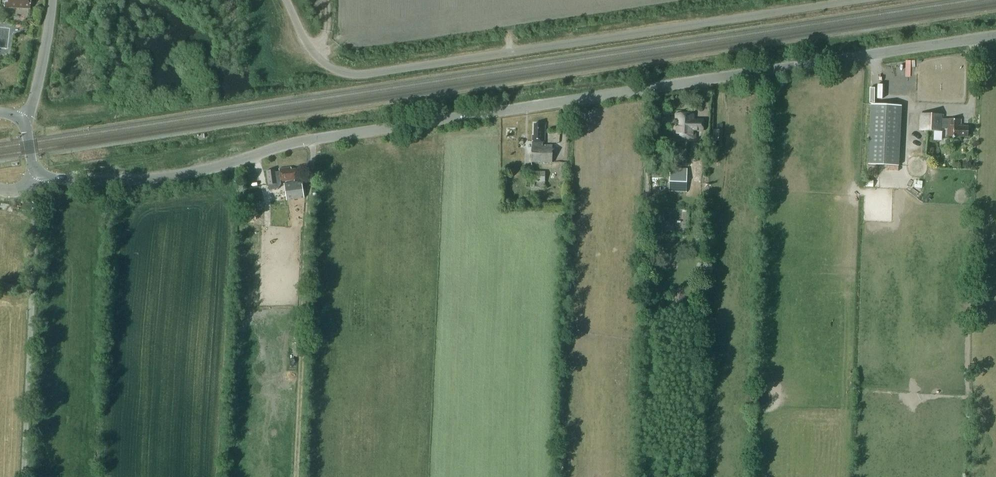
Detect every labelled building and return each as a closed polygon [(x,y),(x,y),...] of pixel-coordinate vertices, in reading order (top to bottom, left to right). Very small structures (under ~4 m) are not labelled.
[(30,8),(31,0),(6,0),(5,7),(15,7),(18,7),(18,8),(30,8)] [(871,104),(868,164),(898,166),(901,106),(871,104)] [(961,126),(961,119),(948,119),(943,119),(943,114),(920,113),(920,130),(943,131),(943,128),(948,128),(947,136),(960,136),(967,136),(968,126),(961,126)] [(703,118),(693,118),(693,115),(678,114),(678,124),(676,124),(676,138),(695,138),(695,132),(703,132),(703,118)] [(531,162),(552,162),(552,145),(543,145),(543,142),(544,142),(545,124),(534,124),(534,134),(532,134),(532,145),(531,162)] [(275,169),(266,170),(268,185),(269,189),(278,188),(281,184),(281,181),(297,179),(296,168),(291,169),(291,167),(279,169),(280,172),(275,173),(275,169)] [(670,170),(670,191),(686,191),(687,170),(670,170)] [(531,171),(531,187),(545,187),(545,171),(531,171)] [(284,183),(287,200),(304,198),(302,180),(284,183)]
